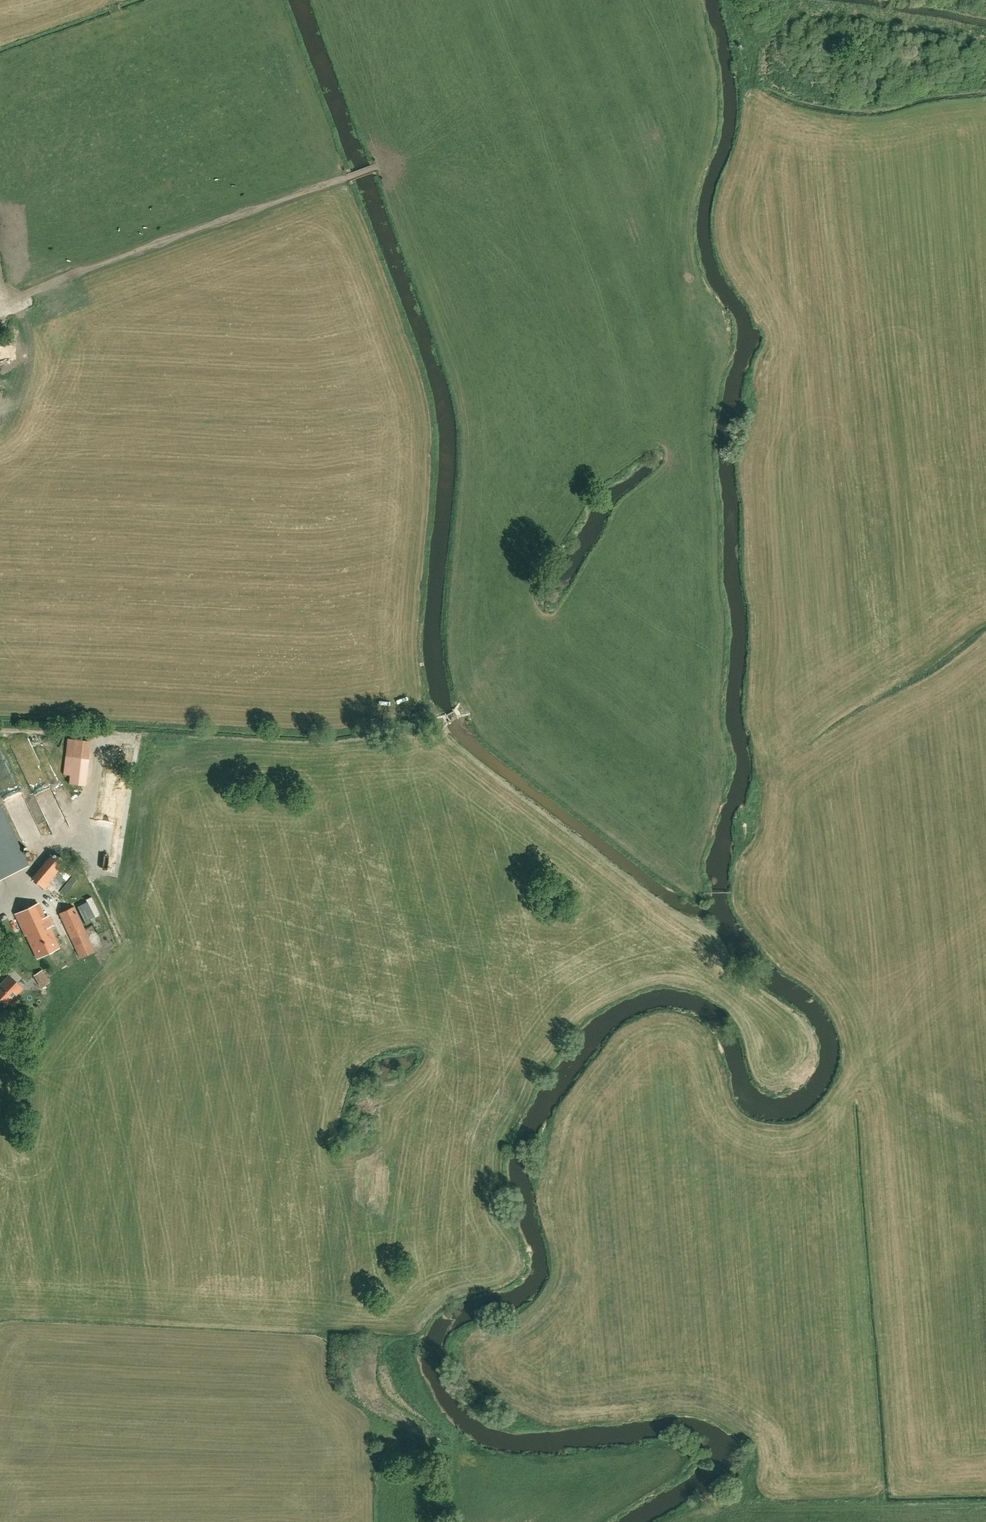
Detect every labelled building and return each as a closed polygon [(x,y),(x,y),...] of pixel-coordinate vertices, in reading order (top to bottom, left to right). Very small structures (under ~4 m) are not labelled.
[(68,737),(64,774),(71,774),(70,783),(87,785),(92,740),(68,737)] [(0,809),(0,878),(26,865),(0,809)] [(33,877),(44,888),(65,866),(53,855),(33,877)] [(94,898),(78,904),(86,922),(102,915),(94,898)] [(36,958),(59,947),(38,903),(15,913),(25,935),(26,935),(36,958)] [(59,913),(80,957),(94,951),(73,906),(59,913)] [(43,969),(34,975),(42,988),(51,982),(43,969)] [(21,988),(8,976),(2,982),(3,984),(0,987),(0,999),(6,1004),(21,988)]
